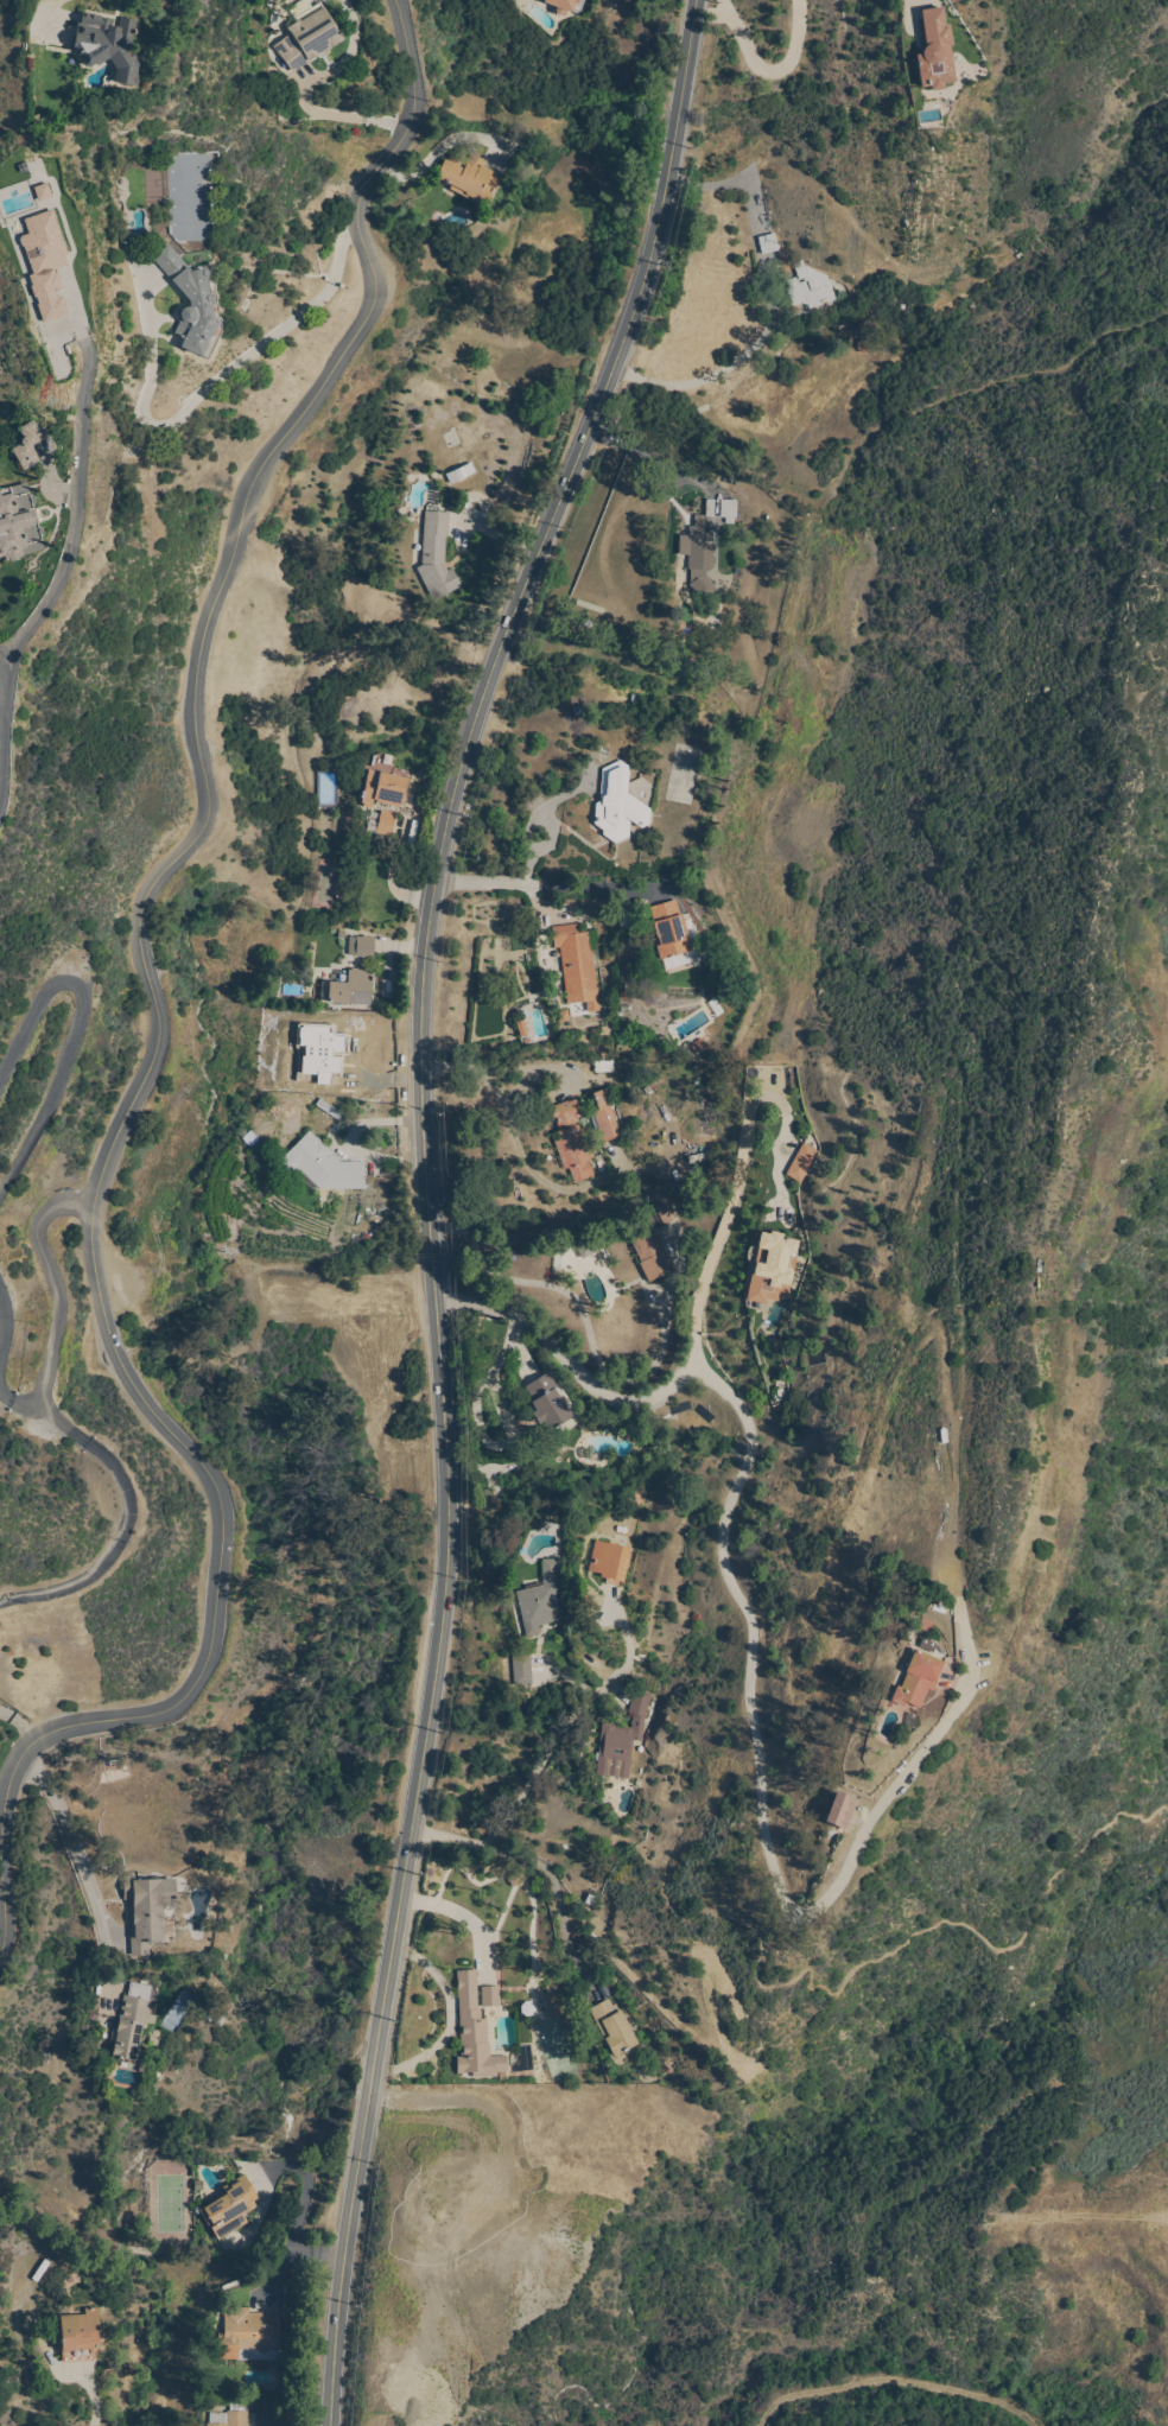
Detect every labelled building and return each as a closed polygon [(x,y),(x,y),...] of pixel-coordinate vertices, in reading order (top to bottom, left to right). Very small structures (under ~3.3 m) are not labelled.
[(542,2),(543,0),(578,0),(577,4),(575,4),(571,12),(567,11),(566,14),(563,17),(557,14),(556,11),(557,7),(542,2)] [(319,2),(343,39),(338,43),(337,43),(328,50),(328,51),(328,53),(324,56),(318,58),(317,55),(293,72),(273,46),(291,34),(286,27),(297,20),(292,13),(307,4),(311,7),(319,2)] [(921,51),(925,46),(919,9),(942,6),(945,24),(950,24),(952,46),(950,46),(954,82),(942,84),(942,89),(929,91),(929,85),(919,88),(915,55),(921,55),(921,51)] [(108,58),(97,66),(95,62),(94,64),(89,68),(84,66),(81,61),(82,57),(75,46),(72,46),(77,23),(81,23),(83,12),(102,15),(102,19),(112,20),(110,26),(119,27),(120,18),(137,20),(133,37),(131,52),(132,52),(137,58),(135,59),(138,64),(135,76),(138,76),(135,85),(134,84),(134,87),(113,82),(115,69),(108,58)] [(449,189),(451,186),(437,179),(438,178),(436,177),(444,159),(447,160),(450,154),(464,161),(469,153),(485,161),(483,167),(502,177),(491,197),(489,196),(484,207),(449,189)] [(36,201),(49,197),(45,183),(32,187),(36,201)] [(66,315),(60,293),(61,292),(55,269),(67,266),(52,210),(22,218),(26,234),(19,236),(30,275),(27,276),(40,322),(66,315)] [(762,255),(757,237),(774,233),(779,250),(762,255)] [(189,300),(152,256),(167,243),(199,278),(214,275),(215,277),(216,278),(217,280),(216,282),(216,284),(218,297),(221,297),(222,306),(218,310),(221,320),(233,326),(212,363),(179,347),(183,339),(173,334),(178,323),(176,311),(182,311),(183,309),(184,307),(188,306),(189,306),(189,300)] [(826,275),(836,299),(808,310),(807,305),(802,303),(792,306),(783,281),(798,277),(793,263),(802,260),(805,265),(826,275)] [(20,443),(21,439),(23,438),(18,428),(33,420),(38,428),(39,428),(43,434),(42,434),(44,438),(31,446),(39,462),(24,471),(14,456),(12,457),(8,451),(20,444),(20,443)] [(450,484),(445,474),(471,463),(475,472),(450,484)] [(4,555),(0,557),(0,489),(9,487),(9,488),(26,483),(30,495),(33,496),(34,502),(33,506),(39,526),(42,528),(43,534),(42,538),(44,550),(21,555),(23,557),(18,558),(19,559),(9,561),(9,560),(5,561),(4,555)] [(717,590),(700,602),(699,599),(697,601),(688,589),(690,588),(688,585),(690,584),(690,570),(687,570),(687,566),(685,566),(685,563),(687,563),(688,552),(678,552),(679,536),(687,536),(688,534),(690,532),(686,532),(686,523),(693,525),(693,515),(705,515),(705,500),(715,500),(713,517),(705,517),(705,531),(713,532),(713,541),(705,541),(705,544),(712,545),(712,552),(716,552),(715,563),(712,563),(711,570),(707,570),(707,578),(717,590)] [(721,500),(732,500),(732,525),(725,523),(725,517),(721,517),(721,500)] [(447,571),(452,569),(462,588),(432,601),(417,569),(421,565),(425,512),(449,513),(447,535),(445,535),(444,564),(447,571)] [(649,809),(648,825),(641,828),(629,820),(628,837),(617,842),(595,833),(595,804),(601,801),(602,798),(599,798),(602,769),(620,761),(628,767),(626,793),(649,809)] [(411,780),(405,807),(398,805),(398,808),(375,802),(374,809),(362,807),(363,804),(361,804),(368,770),(411,780)] [(381,809),(396,813),(391,837),(375,833),(381,809)] [(374,832),(376,811),(367,810),(365,831),(374,832)] [(691,952),(693,963),(665,971),(662,960),(660,960),(653,936),(656,936),(652,922),(654,922),(649,908),(675,900),(680,915),(681,914),(692,951),(691,952)] [(597,992),(566,996),(559,947),(553,948),(551,927),(577,923),(578,933),(590,932),(597,992)] [(350,938),(350,935),(354,935),(354,938),(356,938),(356,936),(362,936),(363,935),(367,935),(368,938),(374,938),(374,957),(367,957),(366,958),(362,958),(361,957),(355,957),(355,955),(348,955),(349,938),(350,938)] [(372,970),(369,1005),(328,1003),(329,982),(347,983),(348,970),(350,970),(351,969),(372,970)] [(615,1061),(615,1073),(593,1073),(593,1061),(615,1061)] [(598,1133),(599,1133),(592,1112),(598,1111),(592,1093),(604,1090),(620,1135),(602,1144),(598,1133)] [(593,1160),(589,1161),(593,1176),(572,1183),(567,1168),(563,1169),(551,1133),(559,1131),(554,1120),(553,1120),(548,1107),(567,1101),(569,1101),(575,1099),(580,1117),(577,1118),(579,1125),(582,1124),(593,1160)] [(364,1162),(364,1189),(320,1189),(299,1169),(292,1176),(278,1163),(310,1131),(334,1154),(332,1155),(341,1162),(364,1162)] [(804,1143),(818,1151),(806,1173),(807,1173),(801,1183),(786,1175),(804,1143)] [(646,1213),(664,1204),(673,1221),(655,1231),(646,1213)] [(674,1270),(648,1283),(639,1264),(641,1263),(628,1239),(653,1226),(674,1270)] [(789,1287),(791,1287),(788,1298),(779,1297),(777,1301),(767,1300),(766,1304),(744,1301),(750,1274),(751,1274),(756,1247),(758,1232),(768,1234),(769,1232),(782,1234),(781,1238),(799,1241),(789,1287)] [(582,1259),(576,1247),(573,1250),(569,1240),(578,1236),(580,1243),(592,1237),(599,1251),(582,1259)] [(548,1372),(558,1386),(554,1389),(572,1417),(548,1431),(544,1422),(539,1425),(532,1414),(537,1411),(532,1403),(534,1401),(525,1386),(548,1372)] [(595,1541),(630,1549),(623,1583),(599,1577),(601,1574),(586,1571),(595,1541)] [(541,1560),(558,1560),(559,1621),(538,1626),(540,1634),(526,1638),(515,1592),(542,1586),(541,1560)] [(917,1649),(931,1654),(935,1644),(920,1639),(917,1649)] [(944,1662),(942,1664),(945,1665),(938,1682),(937,1682),(933,1691),(928,1689),(920,1708),(906,1702),(903,1707),(889,1701),(896,1685),(900,1688),(907,1672),(904,1671),(906,1668),(904,1666),(912,1650),(913,1651),(914,1649),(944,1662)] [(512,1657),(529,1656),(532,1684),(513,1685),(512,1657)] [(639,1671),(661,1679),(658,1693),(631,1684),(639,1671)] [(643,1730),(646,1730),(645,1739),(643,1738),(642,1741),(633,1740),(628,1779),(595,1776),(602,1723),(615,1725),(615,1728),(621,1728),(622,1727),(624,1728),(624,1727),(630,1728),(633,1714),(628,1713),(634,1691),(652,1696),(646,1716),(643,1730)] [(823,1824),(847,1830),(855,1798),(831,1792),(823,1824)] [(128,1900),(123,1900),(123,1875),(134,1875),(134,1880),(174,1879),(176,1906),(174,1906),(174,1918),(164,1918),(164,1944),(150,1944),(150,1955),(131,1956),(128,1900)] [(478,2011),(481,2011),(482,2019),(487,2019),(488,2044),(490,2043),(490,2056),(507,2056),(507,2072),(497,2072),(497,2077),(472,2078),(472,2073),(457,2073),(456,2057),(461,2057),(458,1998),(457,1998),(456,1971),(476,1970),(478,2011)] [(154,2015),(155,2015),(154,2025),(148,2024),(147,2028),(142,2027),(138,2052),(139,2052),(138,2058),(137,2057),(137,2062),(112,2057),(113,2053),(112,2053),(113,2046),(114,2046),(115,2044),(110,2043),(113,2030),(118,2030),(123,1995),(128,1996),(131,1982),(153,1987),(158,1993),(154,2015)] [(482,1987),(500,1987),(500,2007),(482,2007),(482,1987)] [(558,2016),(550,1994),(541,1997),(549,2019),(558,2016)] [(589,2009),(609,1999),(612,2006),(616,2005),(620,2011),(622,2011),(639,2045),(614,2058),(589,2009)] [(724,2063),(736,2075),(749,2062),(736,2050),(724,2063)] [(199,2210),(210,2203),(209,2202),(226,2192),(223,2187),(245,2174),(259,2198),(254,2202),(258,2208),(243,2216),(248,2223),(217,2241),(199,2210)] [(237,2361),(237,2360),(218,2360),(218,2333),(224,2333),(224,2317),(222,2317),(222,2308),(249,2307),(249,2313),(280,2313),(280,2361),(237,2361)] [(61,2317),(84,2316),(84,2308),(97,2308),(100,2345),(93,2345),(94,2361),(62,2363),(61,2317)] [(248,2412),(248,2425),(206,2425),(207,2424),(209,2424),(209,2413),(227,2413),(227,2411),(229,2411),(229,2403),(246,2403),(246,2412),(248,2412)]
